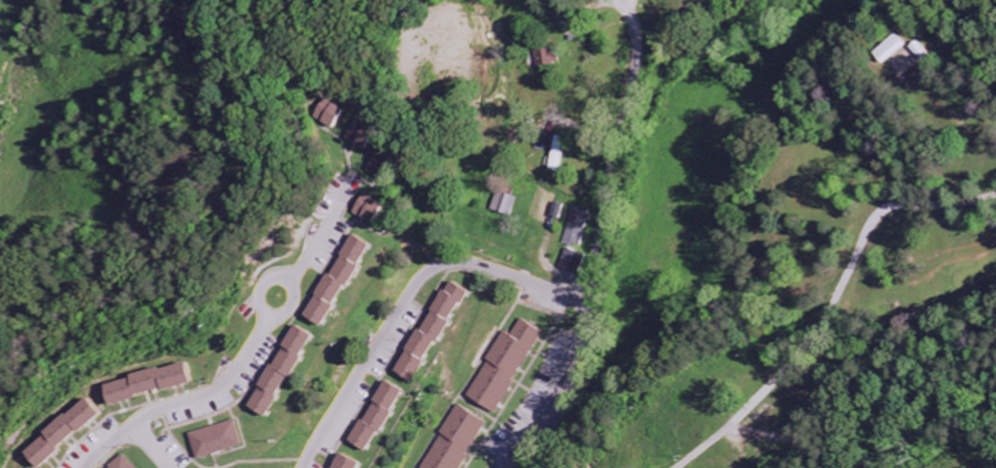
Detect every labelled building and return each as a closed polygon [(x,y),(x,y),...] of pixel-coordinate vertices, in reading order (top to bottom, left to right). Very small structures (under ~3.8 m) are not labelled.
[(535,52),(537,68),(558,66),(556,50),(535,52)] [(346,112),(327,100),(316,119),(335,130),(346,112)] [(345,141),(365,151),(375,130),(356,120),(345,141)] [(561,172),(563,138),(553,137),(551,171),(561,172)] [(516,198),(496,192),(490,210),(510,216),(516,198)] [(380,203),(360,195),(352,215),(372,224),(380,203)] [(551,217),(561,219),(564,205),(554,203),(551,217)] [(565,244),(583,247),(588,209),(570,207),(565,244)] [(304,318),(323,328),(367,245),(348,235),(304,318)] [(559,269),(579,274),(584,254),(565,249),(559,269)] [(396,375),(415,384),(462,290),(442,281),(396,375)] [(464,398),(496,414),(540,332),(519,320),(510,337),(500,332),(464,398)] [(247,409),(265,419),(312,336),(293,326),(247,409)] [(101,383),(106,404),(192,384),(187,363),(101,383)] [(349,443),(369,453),(401,391),(382,381),(349,443)] [(35,467),(36,467),(100,416),(86,399),(22,452),(35,467)] [(456,406),(419,467),(459,467),(486,424),(456,406)] [(187,435),(195,460),(242,446),(234,421),(187,435)] [(124,454),(109,467),(136,467),(124,454)] [(336,454),(331,467),(357,467),(358,463),(336,454)]
